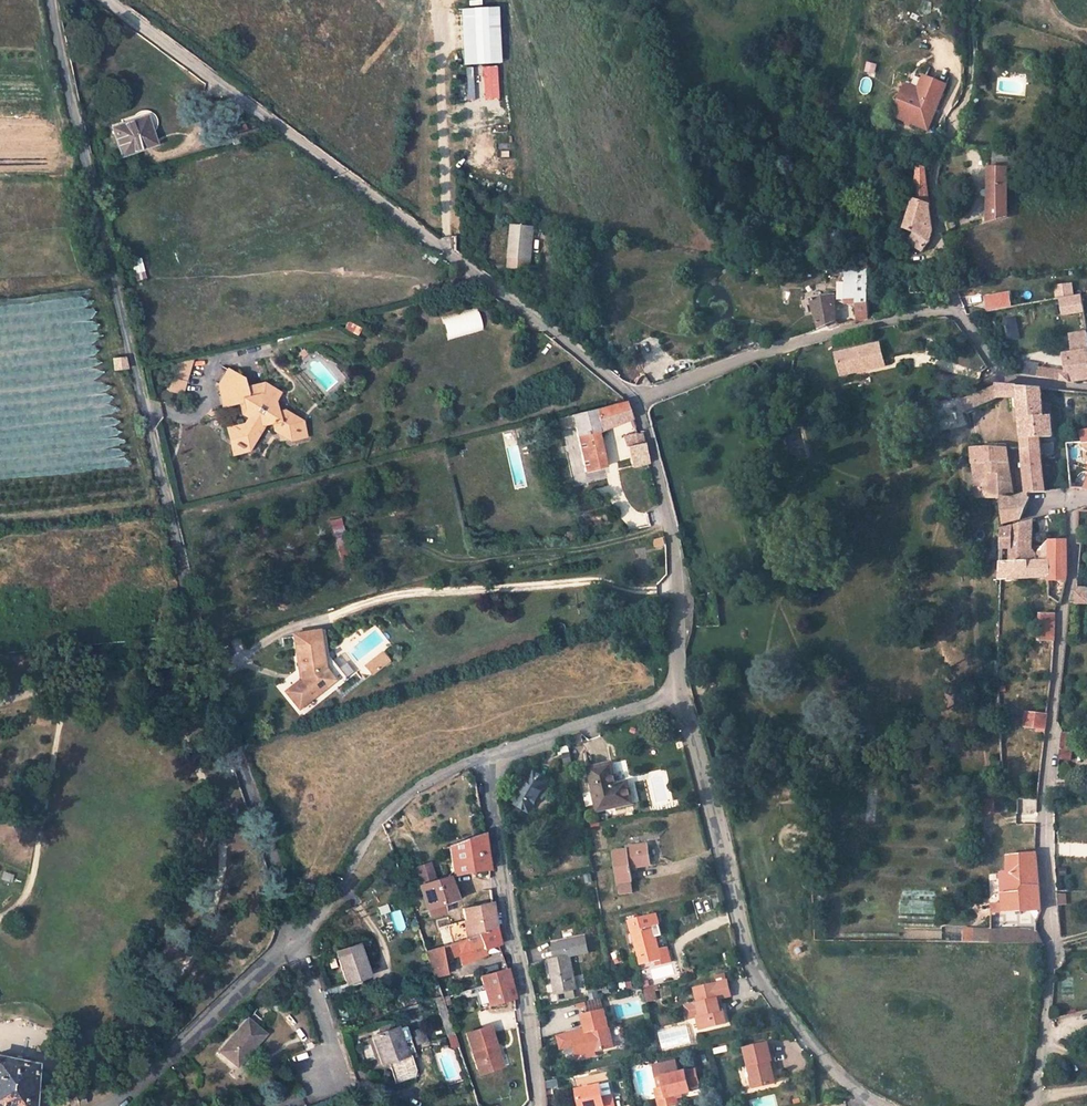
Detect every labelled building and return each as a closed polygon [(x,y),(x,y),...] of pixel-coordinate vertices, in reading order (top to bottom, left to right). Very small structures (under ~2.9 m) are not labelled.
[(69,3),(72,9),(78,6),(75,0),(69,3)] [(456,18),(457,65),(493,64),(492,17),(456,18)] [(911,97),(902,93),(893,115),(928,130),(947,85),(924,76),(919,90),(916,95),(911,97)] [(906,84),(902,93),(911,97),(916,95),(919,90),(906,84)] [(123,126),(114,130),(123,155),(155,145),(150,133),(155,132),(156,130),(157,127),(157,125),(157,120),(155,117),(154,115),(152,114),(147,112),(145,111),(142,111),(138,113),(136,116),(121,121),(123,126)] [(256,129),(232,137),(235,146),(259,138),(256,129)] [(994,149),(993,168),(1008,168),(1009,151),(994,149)] [(923,253),(926,245),(933,229),(931,211),(932,205),(930,205),(926,168),(923,167),(918,166),(915,199),(906,230),(916,233),(909,243),(923,253)] [(990,168),(988,222),(1008,217),(1008,175),(1008,168),(993,168),(990,168)] [(530,260),(534,229),(512,227),(509,258),(530,260)] [(847,270),(847,302),(859,301),(858,322),(868,320),(868,298),(866,298),(866,281),(867,268),(847,270)] [(765,269),(765,281),(780,281),(780,269),(765,269)] [(1074,295),(1073,286),(1057,288),(1057,298),(1060,298),(1069,296),(1074,295)] [(1009,294),(986,297),(988,309),(1011,305),(1009,294)] [(1071,314),(1085,312),(1082,294),(1074,295),(1069,296),(1071,314)] [(1063,316),(1071,314),(1069,296),(1060,298),(1061,305),(1063,316)] [(834,321),(834,298),(811,300),(818,328),(834,321)] [(1073,335),(1075,353),(1066,354),(1069,374),(1063,374),(1062,380),(1073,382),(1079,381),(1083,381),(1084,382),(1086,382),(1086,333),(1081,334),(1073,335)] [(883,366),(878,344),(835,354),(840,376),(854,373),(853,368),(866,365),(867,370),(883,366)] [(119,357),(110,358),(111,370),(122,370),(119,357)] [(778,359),(774,359),(777,372),(778,372),(782,371),(787,370),(784,357),(778,359)] [(1016,365),(1015,373),(1037,377),(1038,367),(1016,365)] [(1047,378),(1048,369),(1038,367),(1037,377),(1047,378)] [(237,387),(240,386),(238,378),(222,368),(212,384),(217,405),(237,400),(235,395),(239,394),(237,387)] [(1069,372),(1048,369),(1047,378),(1052,379),(1056,378),(1060,378),(1062,380),(1063,374),(1069,374),(1069,372)] [(237,400),(239,409),(236,414),(241,416),(243,422),(223,427),(227,439),(232,442),(232,444),(238,447),(239,446),(245,449),(254,433),(252,424),(268,420),(270,428),(287,437),(302,433),(297,419),(279,408),(272,410),(269,399),(274,390),(258,381),(240,386),(237,387),(239,394),(235,395),(237,400)] [(1045,492),(1040,438),(1053,437),(1050,405),(1043,405),(1042,389),(1005,386),(1001,385),(999,386),(983,393),(978,395),(976,391),(974,392),(975,396),(965,400),(962,399),(961,401),(964,402),(966,409),(963,411),(964,413),(998,398),(1019,399),(1024,454),(1029,493),(1045,492)] [(943,406),(942,403),(942,401),(937,398),(933,399),(930,405),(931,409),(936,411),(940,410),(943,406)] [(577,437),(585,472),(605,468),(597,433),(610,429),(631,420),(626,406),(625,402),(572,415),(577,437)] [(623,437),(627,448),(642,444),(640,434),(636,434),(623,437)] [(232,442),(227,439),(231,453),(245,449),(239,446),(238,447),(232,444),(232,442)] [(627,448),(632,467),(647,464),(642,444),(627,448)] [(1001,498),(1013,499),(1006,449),(986,448),(976,449),(970,450),(978,499),(1001,500),(1001,498)] [(1001,500),(1005,525),(1022,520),(1029,503),(1030,499),(1029,493),(1013,499),(1001,498),(1001,500)] [(1067,540),(1049,541),(1036,554),(1033,551),(1029,551),(1029,523),(1005,530),(1003,531),(1002,540),(1002,546),(1002,549),(1010,549),(1010,562),(1047,561),(1048,577),(1067,576),(1067,540)] [(1001,579),(1048,577),(1047,561),(1010,562),(1002,563),(1001,565),(1001,572),(1001,579)] [(1077,604),(1086,604),(1086,589),(1078,588),(1077,604)] [(1055,615),(1041,615),(1040,640),(1050,640),(1053,640),(1055,615)] [(325,633),(319,634),(324,666),(330,666),(325,633)] [(287,694),(299,710),(306,704),(305,702),(313,696),(314,698),(334,682),(325,671),(324,666),(319,634),(294,637),(301,678),(301,682),(294,688),(287,694)] [(301,682),(301,678),(292,685),(294,688),(301,682)] [(1047,717),(1026,715),(1025,727),(1038,728),(1038,733),(1045,733),(1047,717)] [(1071,761),(1075,732),(1063,731),(1060,760),(1071,761)] [(628,783),(617,785),(613,764),(589,769),(598,811),(633,803),(628,783)] [(549,781),(536,773),(516,804),(529,812),(549,781)] [(489,870),(482,833),(447,847),(454,876),(489,870)] [(646,844),(625,848),(626,850),(613,852),(619,893),(631,891),(629,880),(631,880),(629,867),(649,864),(646,844)] [(998,913),(1041,910),(1037,852),(1035,852),(1008,856),(1007,871),(1001,872),(1003,904),(998,904),(998,913)] [(447,878),(435,882),(431,866),(418,870),(421,886),(419,886),(429,917),(445,912),(444,906),(457,900),(447,878)] [(492,904),(464,910),(466,918),(472,936),(495,928),(492,904)] [(653,927),(659,925),(656,913),(630,920),(641,965),(656,961),(659,960),(657,952),(659,951),(653,927)] [(472,936),(466,918),(446,925),(452,943),(472,936)] [(499,946),(500,944),(498,931),(495,928),(472,936),(452,943),(425,953),(434,979),(446,975),(440,960),(458,953),(462,965),(486,956),(484,950),(499,946)] [(991,931),(991,942),(1043,943),(1037,929),(991,931)] [(346,984),(369,976),(358,944),(336,952),(346,984)] [(500,951),(499,946),(484,950),(486,956),(500,951)] [(569,956),(574,955),(573,947),(547,952),(555,993),(559,992),(571,990),(576,989),(569,956)] [(671,961),(668,949),(659,951),(657,952),(659,960),(656,961),(657,965),(671,961)] [(506,969),(480,977),(487,1006),(513,1000),(506,969)] [(726,980),(712,983),(716,999),(729,996),(726,980)] [(724,1024),(721,1010),(719,1011),(716,999),(712,983),(692,988),(696,1003),(684,1007),(687,1019),(694,1017),(698,1031),(724,1024)] [(654,999),(652,990),(651,985),(642,987),(645,1001),(654,999)] [(571,990),(559,992),(561,999),(572,997),(571,990)] [(604,1008),(602,998),(586,1002),(588,1011),(604,1008)] [(595,1052),(614,1047),(605,1010),(582,1015),(586,1029),(587,1032),(587,1034),(591,1033),(595,1052)] [(223,1065),(231,1072),(264,1034),(247,1020),(221,1051),(229,1058),(223,1065)] [(405,1026),(397,1029),(407,1056),(410,1054),(415,1053),(405,1026)] [(498,1068),(489,1046),(494,1044),(487,1026),(464,1034),(478,1075),(498,1068)] [(389,1062),(407,1056),(397,1029),(373,1037),(383,1064),(389,1062)] [(587,1034),(587,1032),(578,1035),(577,1031),(558,1036),(561,1049),(575,1045),(578,1060),(596,1055),(595,1052),(591,1033),(587,1034)] [(767,1059),(770,1059),(765,1040),(741,1046),(751,1086),(772,1081),(767,1059)] [(502,1067),(494,1044),(489,1046),(498,1068),(502,1067)] [(407,1056),(389,1062),(396,1084),(416,1077),(417,1071),(410,1054),(407,1056)] [(33,1086),(35,1065),(0,1059),(0,1105),(32,1105),(33,1086)] [(694,1079),(691,1066),(658,1074),(661,1085),(652,1087),(657,1105),(658,1105),(674,1102),(671,1093),(687,1089),(685,1081),(694,1079)] [(589,1084),(592,1095),(606,1092),(604,1081),(589,1084)] [(606,1092),(592,1095),(589,1084),(571,1089),(575,1105),(610,1105),(606,1092)] [(77,1105),(85,1103),(83,1095),(75,1097),(77,1105)] [(71,1105),(73,1105),(77,1105),(75,1097),(69,1099),(71,1105)]
